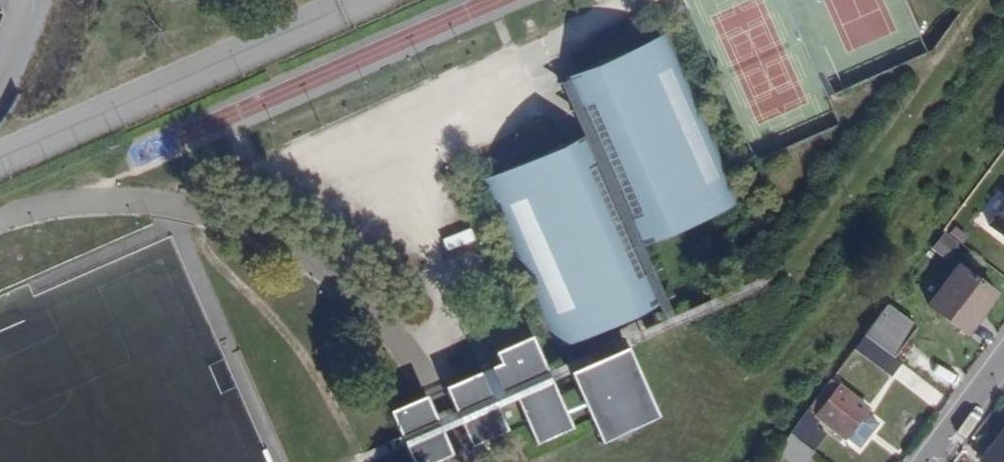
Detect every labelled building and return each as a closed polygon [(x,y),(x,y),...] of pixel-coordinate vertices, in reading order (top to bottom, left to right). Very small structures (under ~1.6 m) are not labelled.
[(669,33),(559,82),(584,135),(483,180),(558,348),(659,304),(634,249),(744,200),(669,33)] [(987,226),(1003,239),(1003,205),(987,226)] [(954,225),(936,251),(948,260),(967,234),(954,225)] [(957,265),(927,305),(965,333),(995,294),(957,265)] [(863,334),(892,356),(914,327),(885,305),(863,334)] [(918,376),(892,356),(863,334),(854,345),(909,387),(918,376)] [(488,367),(499,390),(546,370),(530,335),(493,352),(498,362),(488,367)] [(411,442),(440,429),(452,424),(459,421),(496,404),(513,396),(551,380),(568,372),(614,352),(610,342),(546,370),(499,390),(491,394),(454,410),(448,412),(435,418),(406,431),(411,442)] [(627,346),(614,352),(568,372),(600,443),(658,416),(627,346)] [(942,383),(951,372),(925,352),(916,364),(942,383)] [(444,386),(454,410),(491,394),(480,370),(444,386)] [(829,379),(805,410),(819,420),(843,438),(867,408),(829,379)] [(572,428),(551,380),(513,396),(535,445),(572,428)] [(399,434),(406,431),(435,418),(425,394),(388,410),(399,434)] [(507,430),(496,404),(459,421),(471,446),(507,430)] [(800,417),(813,427),(819,420),(805,410),(800,417)] [(800,417),(789,432),(810,448),(822,434),(813,427),(800,417)] [(979,459),(983,461),(1003,461),(1003,427),(979,459)] [(440,429),(411,442),(404,445),(412,461),(435,461),(452,454),(440,429)] [(789,432),(776,449),(793,461),(804,461),(813,451),(810,448),(789,432)]
